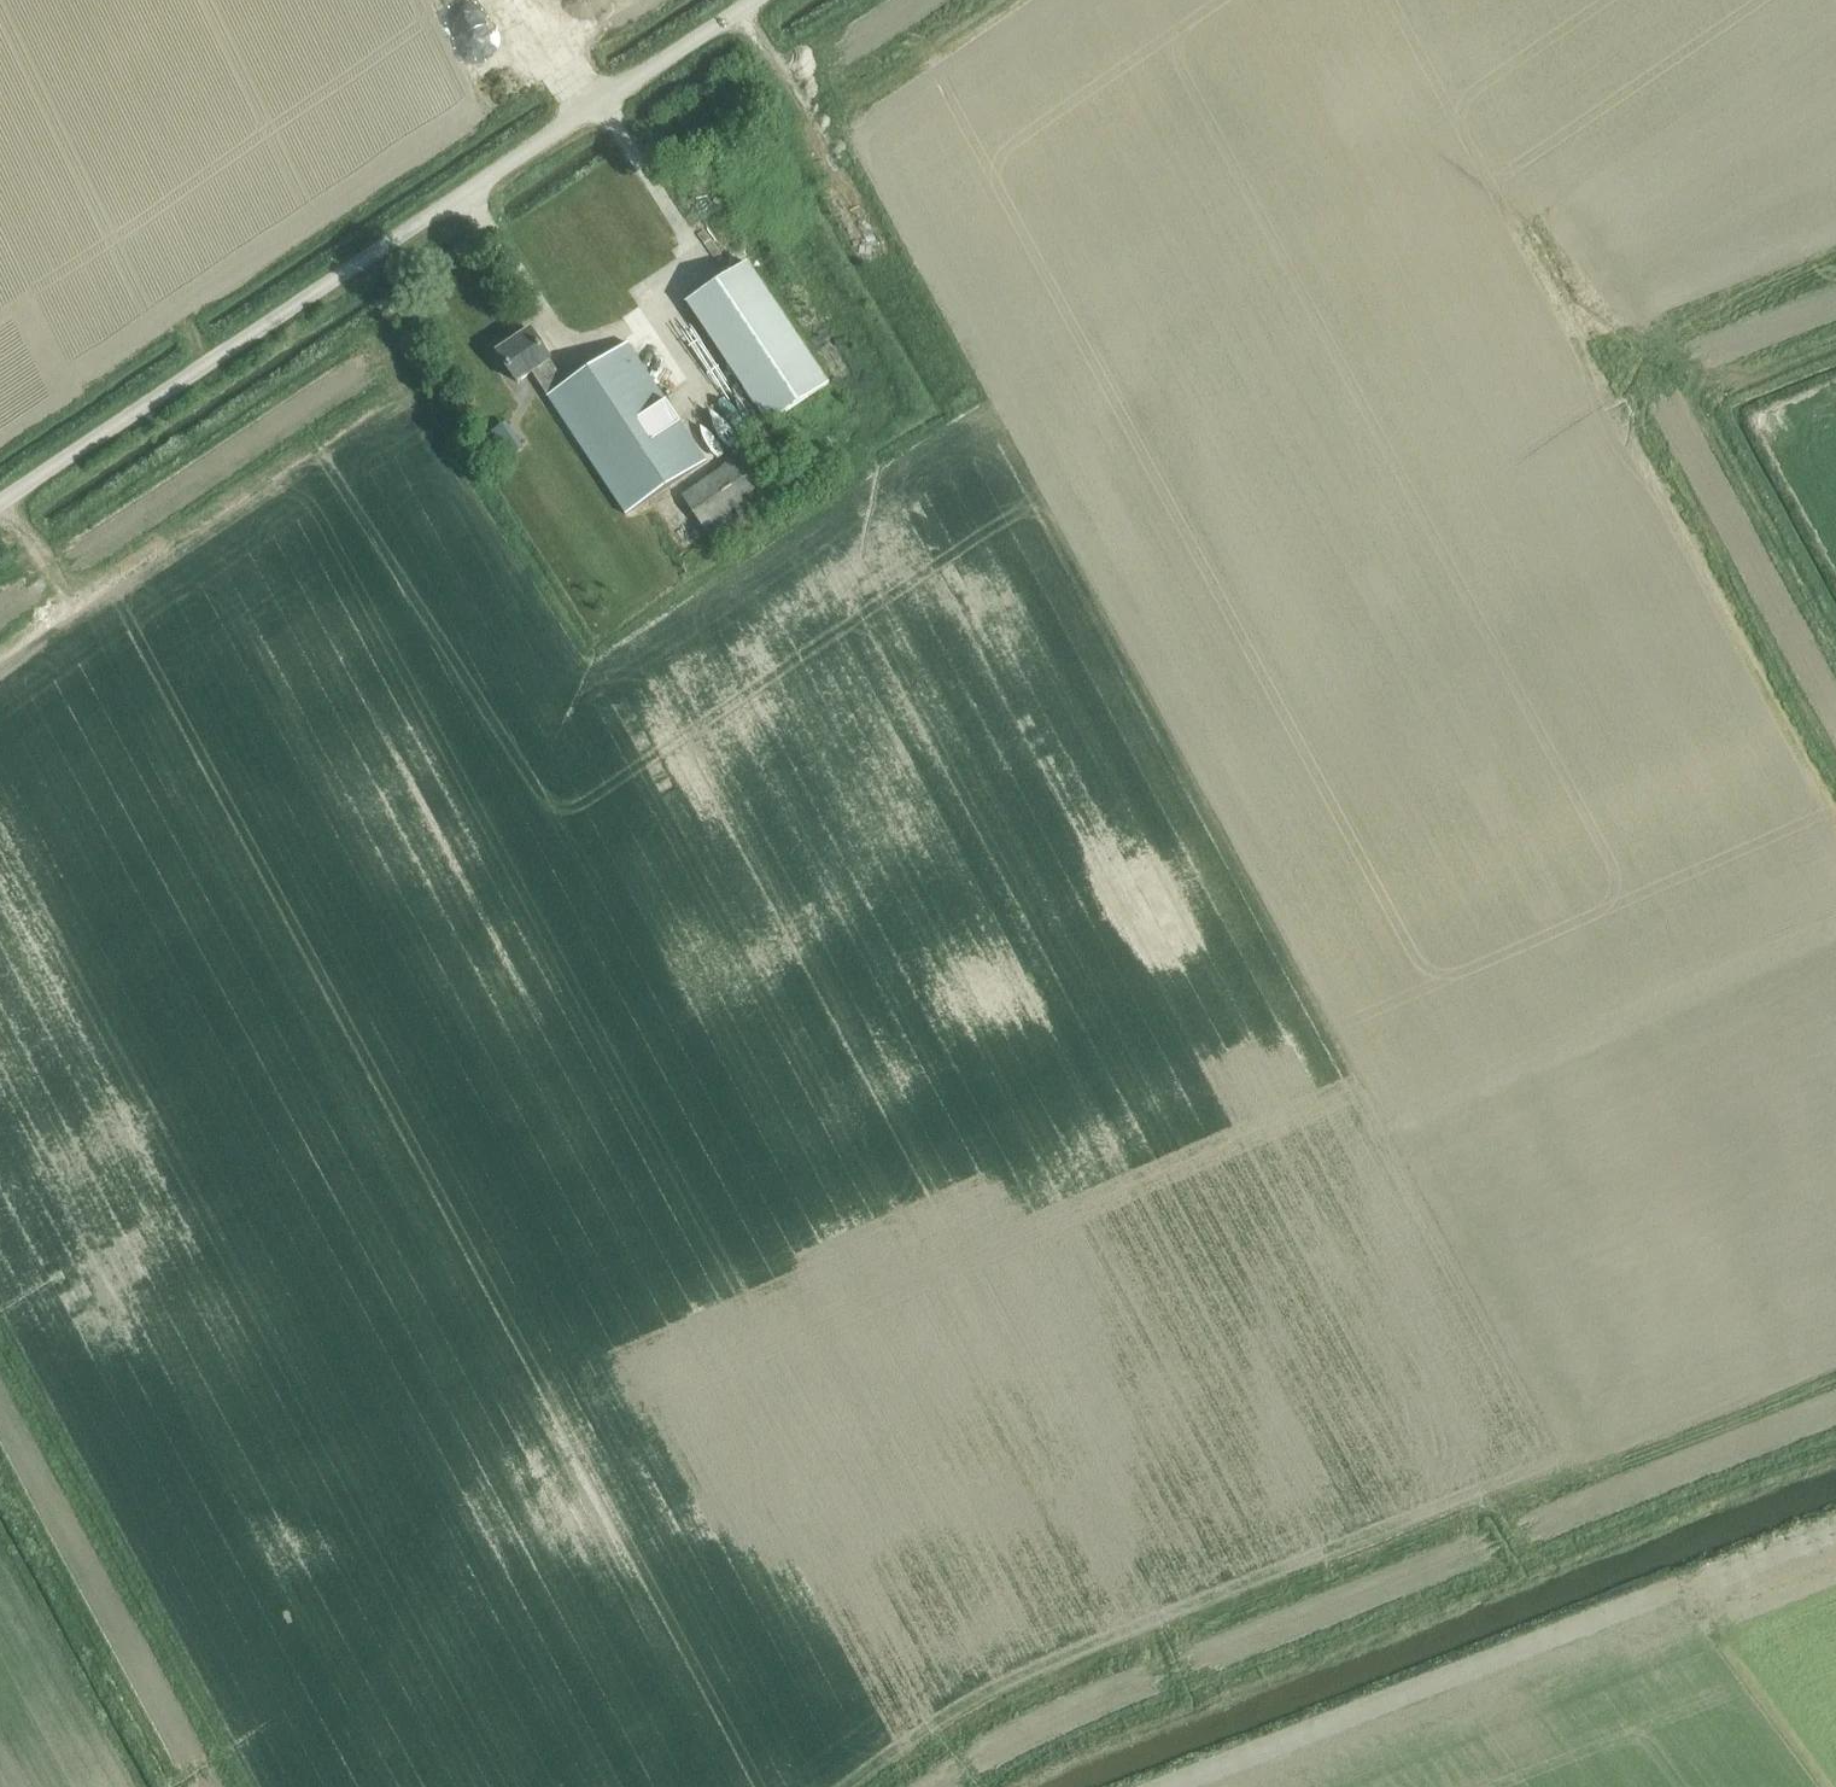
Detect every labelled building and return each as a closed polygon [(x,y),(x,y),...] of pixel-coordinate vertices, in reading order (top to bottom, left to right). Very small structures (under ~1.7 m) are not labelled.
[(686,303),(767,425),(828,384),(747,263),(686,303)] [(623,513),(702,462),(625,343),(564,383),(529,329),(496,350),(516,382),(532,372),(548,396),(509,421),(521,440),(560,415),(623,513)] [(678,497),(716,553),(784,507),(746,452),(678,497)]
